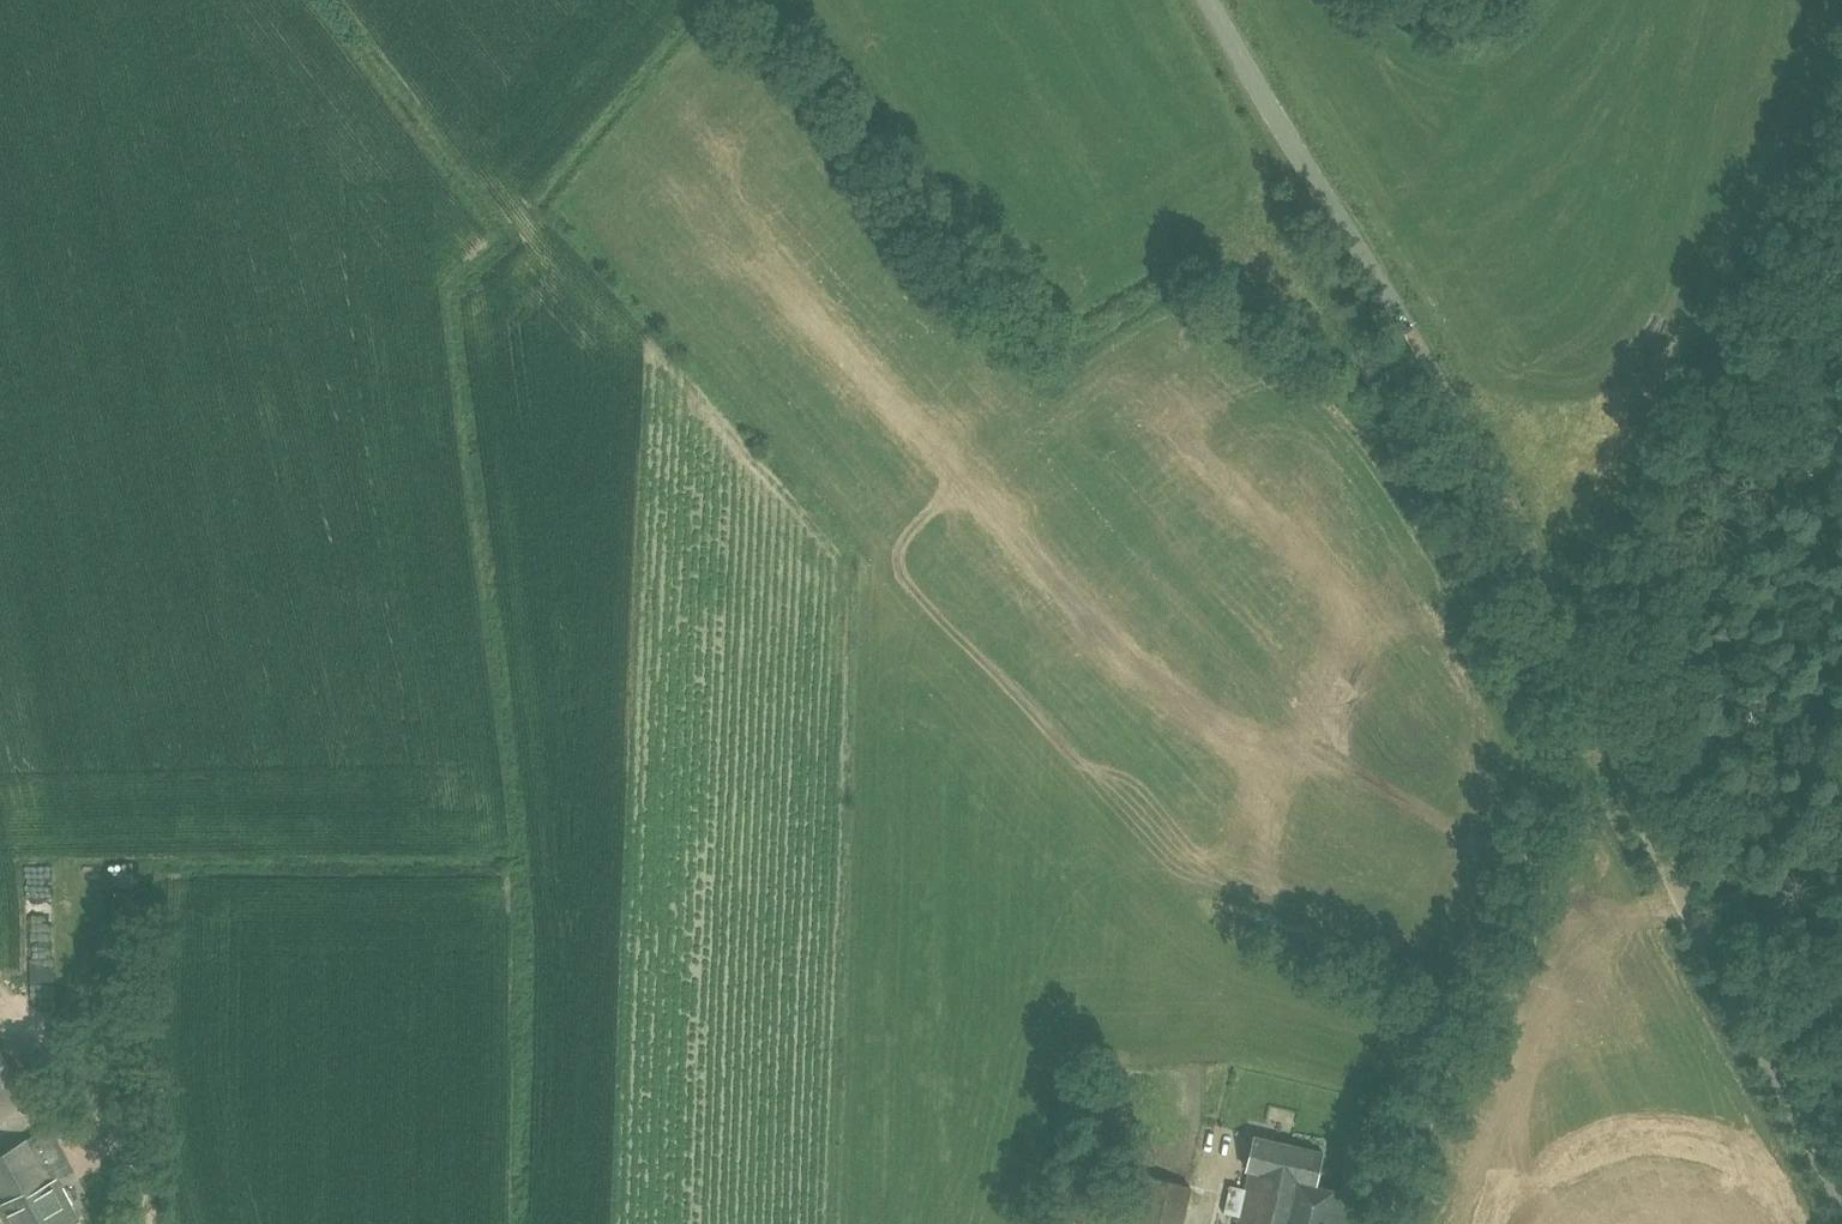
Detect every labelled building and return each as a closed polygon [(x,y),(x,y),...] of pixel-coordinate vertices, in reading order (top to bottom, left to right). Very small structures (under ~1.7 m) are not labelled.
[(19,1082),(0,1048),(0,1093),(19,1082)] [(0,1152),(0,1206),(57,1176),(73,1167),(49,1125),(0,1152)] [(1323,1151),(1255,1135),(1247,1168),(1250,1169),(1315,1184),(1323,1151)] [(1346,1192),(1315,1184),(1250,1169),(1245,1187),(1230,1184),(1224,1211),(1239,1214),(1236,1223),(1339,1223),(1346,1192)] [(1110,1223),(1183,1223),(1192,1186),(1120,1171),(1110,1223)] [(0,1206),(0,1212),(6,1223),(71,1223),(80,1219),(57,1176),(0,1206)]
